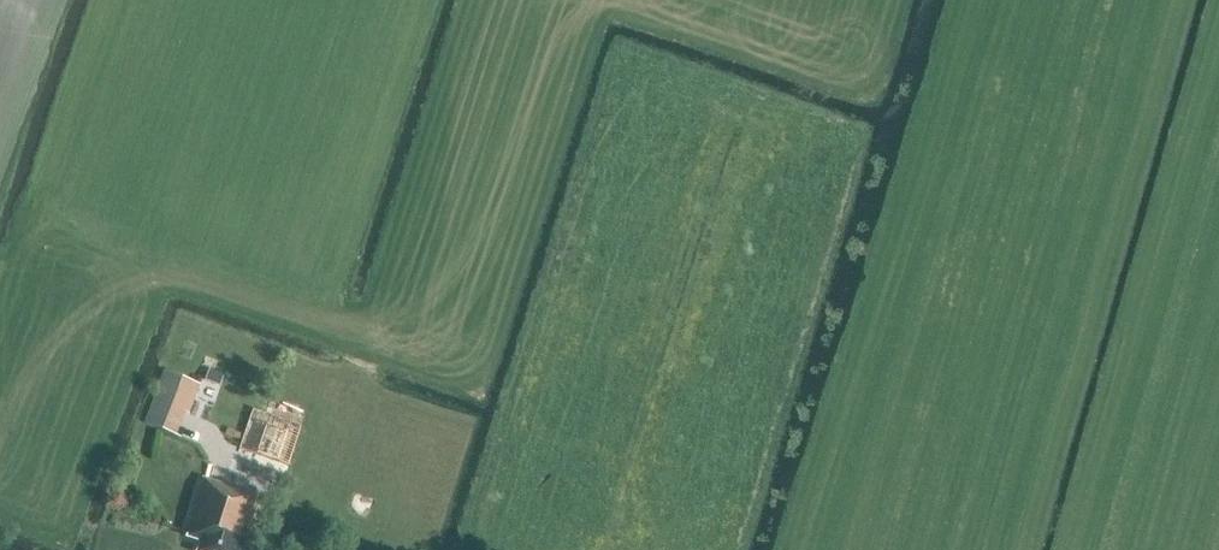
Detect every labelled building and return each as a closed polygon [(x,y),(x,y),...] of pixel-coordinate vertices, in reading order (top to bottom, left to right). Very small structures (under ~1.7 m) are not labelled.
[(179,438),(199,384),(164,371),(144,425),(179,438)] [(303,416),(290,411),(290,408),(269,401),(264,414),(251,409),(237,448),(289,465),(301,429),(298,428),(303,416)] [(242,545),(245,537),(257,496),(202,478),(183,536),(199,541),(197,549),(240,549),(242,545)]
